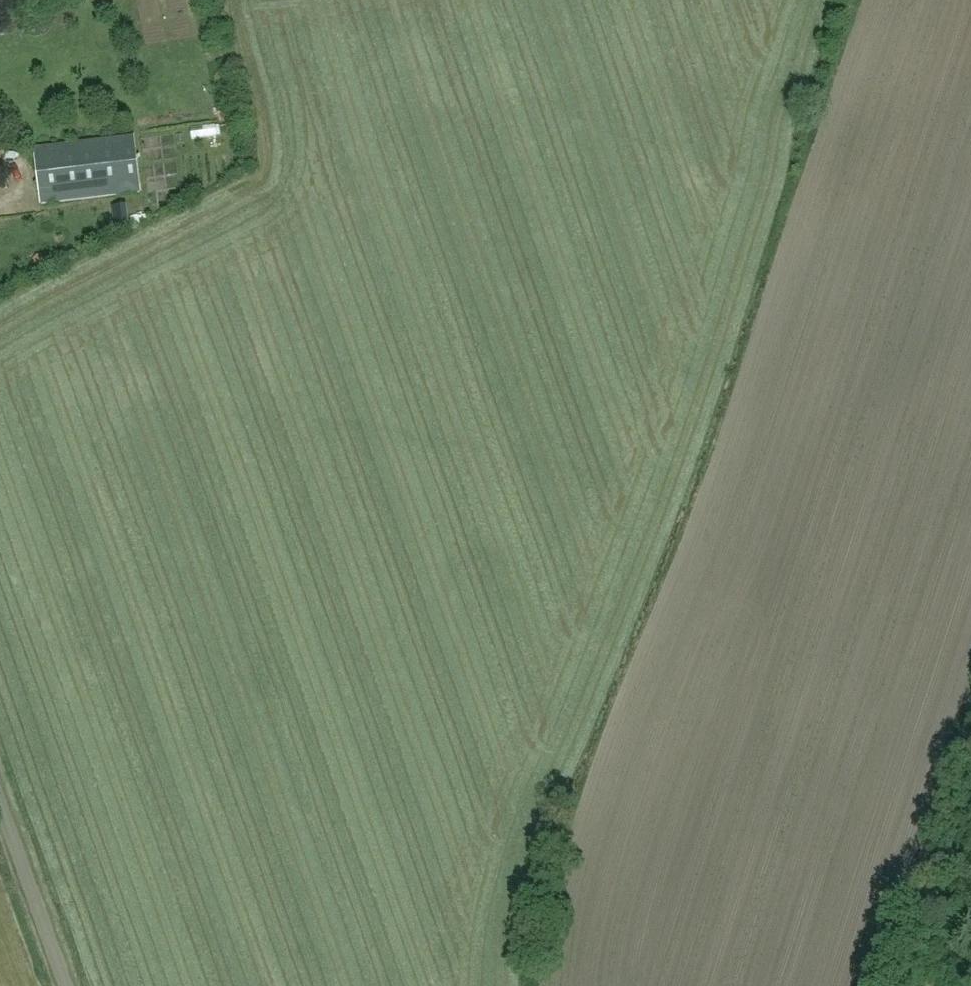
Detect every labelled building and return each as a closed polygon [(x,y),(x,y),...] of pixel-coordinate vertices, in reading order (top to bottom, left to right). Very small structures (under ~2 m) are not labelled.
[(34,149),(41,205),(140,193),(134,137),(34,149)]
